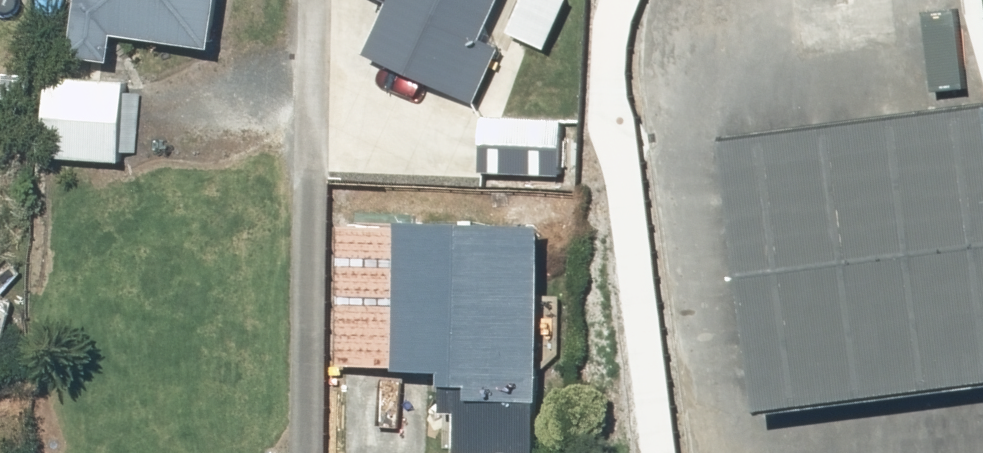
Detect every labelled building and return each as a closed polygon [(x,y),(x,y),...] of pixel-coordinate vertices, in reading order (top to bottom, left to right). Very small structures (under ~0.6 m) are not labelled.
[(69,60),(110,67),(114,40),(212,55),(220,0),(78,0),(69,60)] [(370,60),(475,109),(501,53),(483,45),(503,0),(397,0),(370,60)] [(982,100),(982,0),(970,0),(982,100)] [(577,56),(577,39),(564,39),(565,56),(577,56)] [(41,161),(120,166),(126,85),(47,81),(41,161)] [(763,418),(982,390),(982,113),(728,146),(763,418)] [(563,124),(483,121),(481,173),(561,176),(563,124)] [(458,452),(536,452),(543,234),(343,228),(340,372),(399,373),(399,378),(445,379),(444,421),(459,421),(458,452)]
